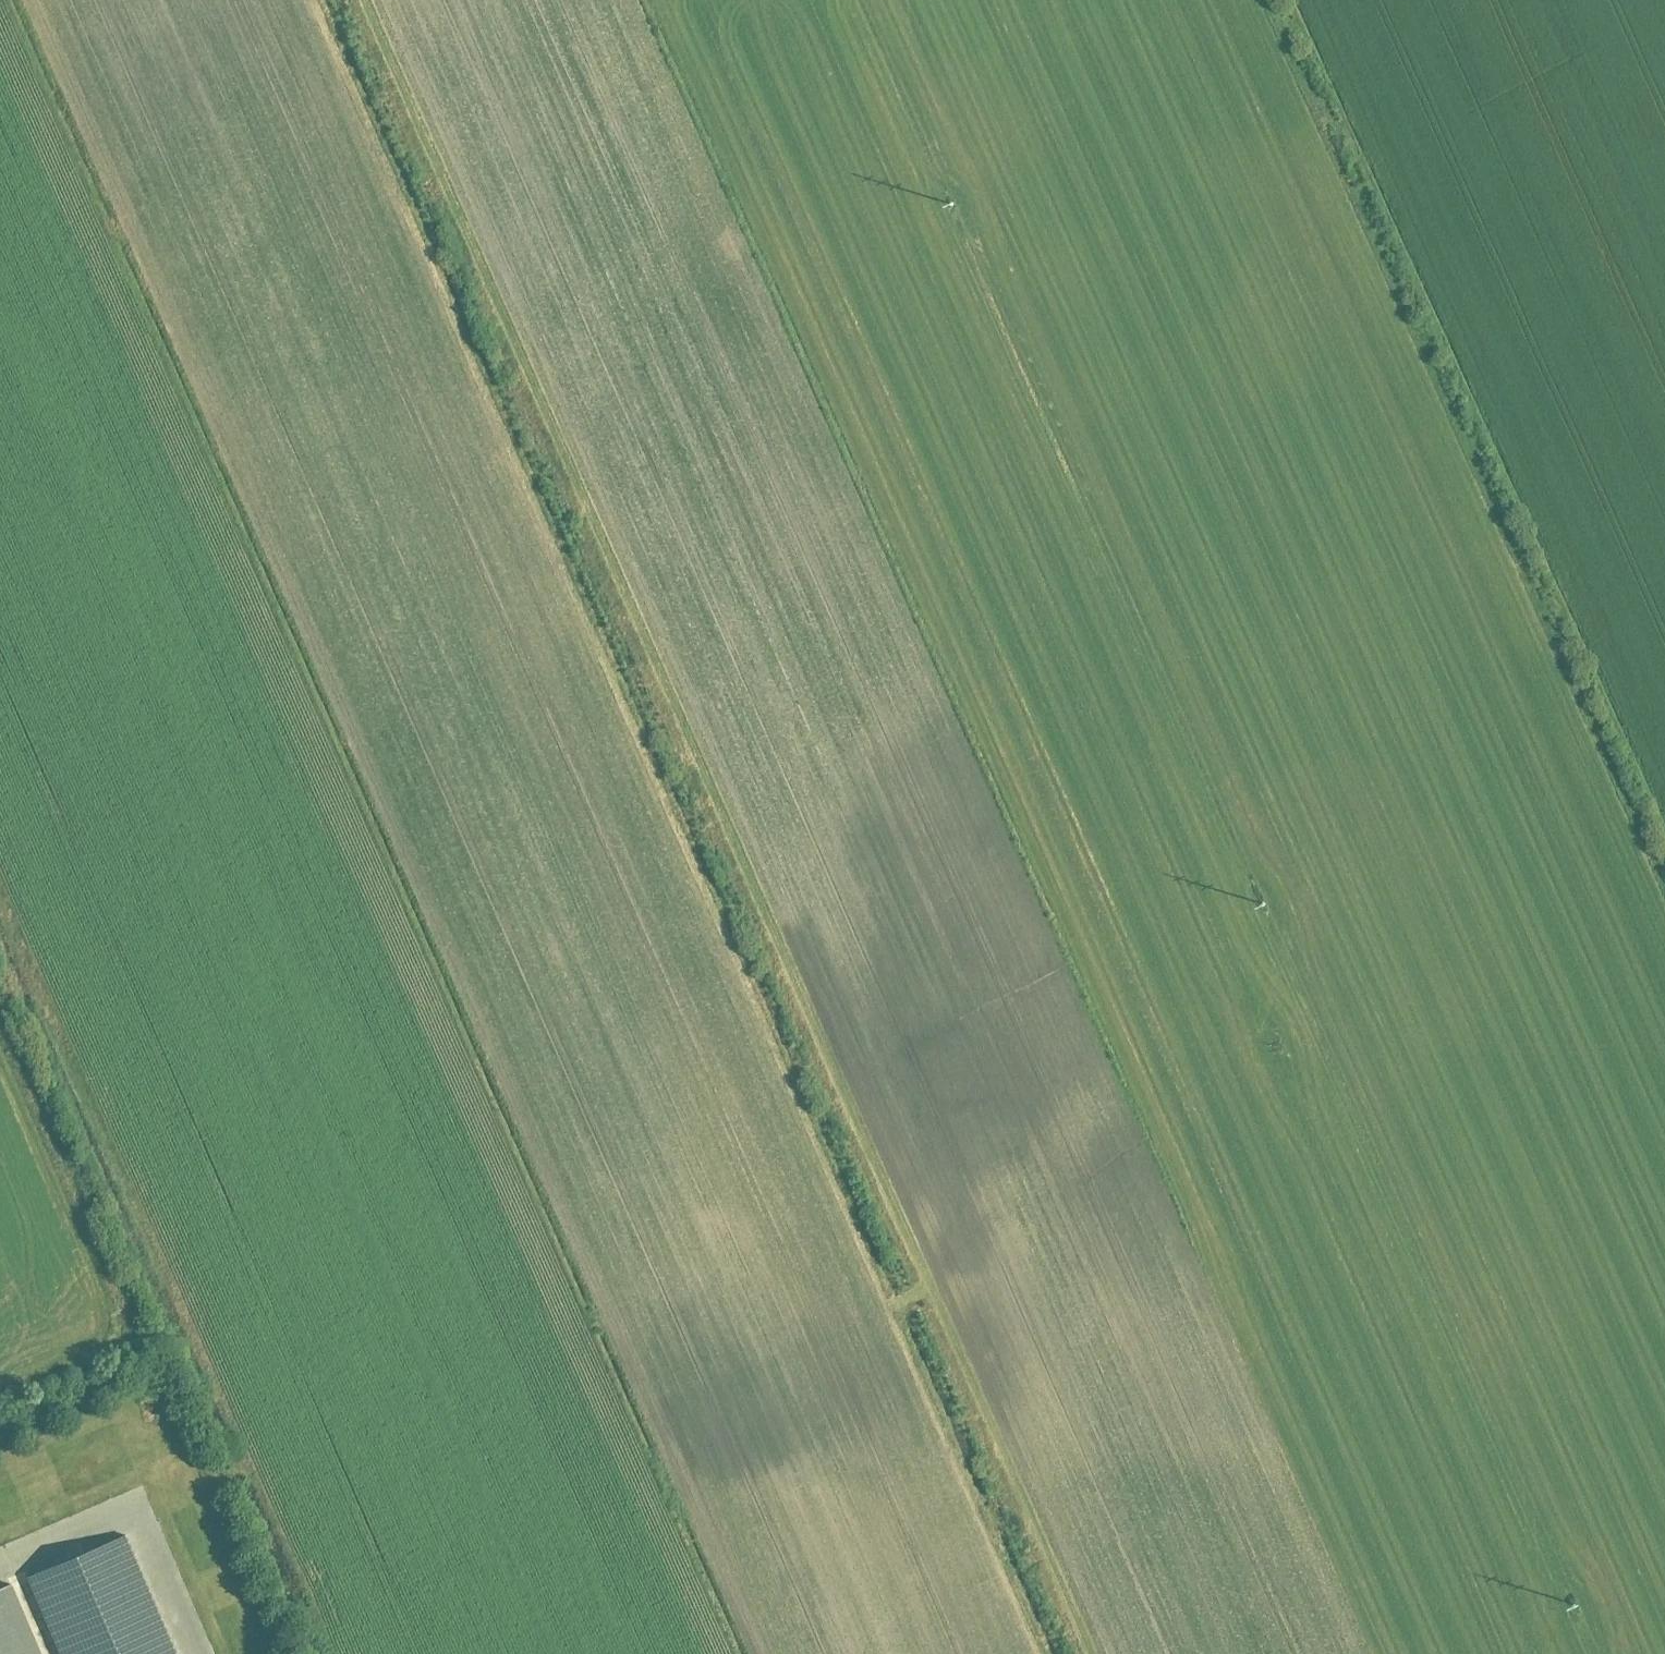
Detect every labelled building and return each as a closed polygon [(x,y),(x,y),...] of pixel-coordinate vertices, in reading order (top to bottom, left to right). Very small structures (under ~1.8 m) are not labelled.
[(126,1535),(26,1577),(59,1653),(177,1653),(126,1535)] [(11,1584),(0,1589),(0,1653),(41,1653),(11,1584)]
